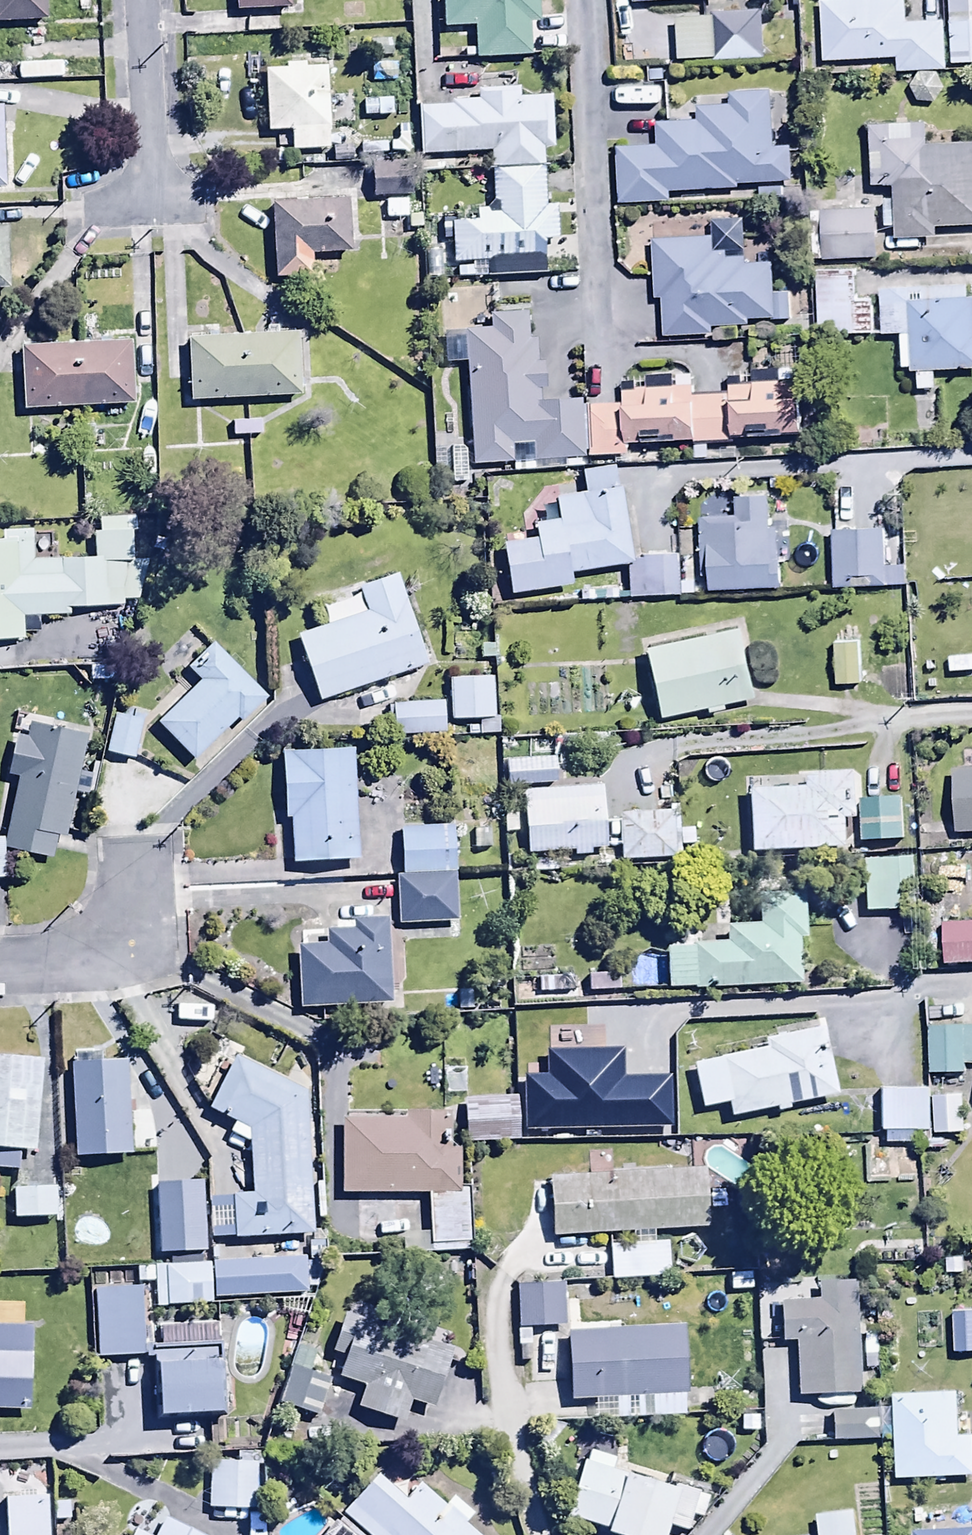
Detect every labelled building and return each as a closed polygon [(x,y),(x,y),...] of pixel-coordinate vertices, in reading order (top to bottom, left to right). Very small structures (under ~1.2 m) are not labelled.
[(44,19),(43,0),(0,0),(0,20),(44,19)] [(442,26),(473,25),(474,56),(529,54),(529,20),(540,20),(539,0),(442,0),(442,26)] [(820,2),(824,64),(898,60),(898,73),(921,72),(945,71),(942,22),(905,24),(903,0),(857,0),(820,2)] [(949,46),(971,45),(971,0),(947,0),(949,46)] [(713,17),(715,58),(715,61),(765,58),(763,12),(713,15),(713,17)] [(715,58),(713,17),(678,18),(680,59),(715,58)] [(329,149),(325,67),(306,68),(306,61),(287,62),(287,68),(265,69),(269,131),(289,130),(290,151),(329,149)] [(938,74),(921,72),(910,87),(915,102),(935,101),(943,90),(938,74)] [(490,166),(543,165),(543,149),(555,148),(553,96),(520,97),(520,89),(479,91),(479,99),(449,101),(449,106),(420,107),(422,154),(490,151),(490,166)] [(670,202),(670,192),(739,189),(739,185),(790,183),(788,148),(772,149),(770,93),(731,95),(731,104),(698,106),(698,120),(655,122),(656,147),(616,149),(618,204),(670,202)] [(366,99),(366,117),(392,117),(392,99),(366,99)] [(926,145),(925,125),(869,126),(871,189),(893,188),(894,200),(885,201),(886,228),(896,228),(896,238),(936,237),(936,226),(971,225),(971,144),(926,145)] [(408,138),(369,138),(369,172),(408,171),(408,138)] [(543,165),(490,166),(492,209),(476,210),(477,221),(452,222),(454,263),(490,262),(490,275),(542,273),(541,240),(557,239),(556,205),(545,205),(543,165)] [(348,199),(273,204),(277,277),(312,275),(311,255),(351,253),(348,199)] [(407,199),(385,200),(385,220),(408,219),(407,199)] [(877,210),(821,212),(823,261),(878,259),(877,210)] [(712,237),(652,242),(652,298),(661,298),(662,337),(712,336),(712,327),(749,327),(748,319),(770,319),(770,322),(789,322),(789,297),(773,298),(768,243),(742,245),(740,220),(711,223),(712,237)] [(0,228),(0,291),(9,290),(8,228),(0,228)] [(855,268),(815,269),(817,333),(872,331),(871,302),(856,302),(855,268)] [(881,291),(881,335),(901,335),(901,368),(911,368),(911,372),(917,372),(917,389),(934,388),(934,371),(971,371),(971,299),(965,299),(965,290),(881,291)] [(491,329),(464,331),(473,465),(512,462),(511,446),(530,445),(531,456),(516,457),(517,471),(536,470),(535,463),(563,461),(564,469),(579,468),(579,461),(583,460),(579,398),(540,401),(539,391),(543,390),(541,362),(537,362),(536,341),(529,342),(527,309),(490,312),(491,329)] [(22,390),(133,382),(128,314),(17,322),(22,390)] [(299,375),(297,314),(185,317),(186,378),(299,375)] [(646,381),(624,382),(623,405),(586,406),(588,457),(631,455),(630,441),(693,438),(694,459),(707,459),(706,443),(737,441),(737,436),(799,433),(797,396),(790,396),(789,384),(730,387),(730,392),(693,394),(692,387),(672,388),(672,376),(646,378),(646,381)] [(634,564),(633,557),(623,487),(616,488),(613,466),(583,470),(587,494),(557,498),(558,506),(543,508),(544,523),(534,525),(536,540),(506,544),(512,595),(573,587),(571,573),(625,565),(634,564)] [(737,514),(702,514),(702,577),(711,577),(711,589),(780,589),(780,557),(777,557),(777,529),(768,529),(768,498),(737,498),(737,514)] [(876,510),(827,513),(830,564),(879,561),(876,510)] [(0,539),(0,642),(24,642),(24,616),(68,615),(68,608),(108,608),(108,590),(118,590),(118,600),(141,599),(140,561),(132,561),(132,531),(138,531),(138,519),(99,519),(99,533),(93,533),(94,558),(32,559),(32,528),(1,528),(1,539),(0,539)] [(634,564),(625,565),(626,596),(681,594),(680,555),(633,557),(634,564)] [(298,634),(320,700),(427,664),(396,572),(359,585),(363,595),(323,608),(328,624),(298,634)] [(751,675),(735,608),(639,630),(655,698),(751,675)] [(854,623),(831,622),(830,662),(853,662),(854,623)] [(201,679),(157,721),(196,759),(237,718),(241,722),(266,697),(215,644),(190,668),(201,679)] [(488,654),(448,655),(449,699),(489,698),(488,654)] [(395,709),(442,709),(442,681),(395,681),(395,709)] [(142,700),(116,692),(103,729),(129,738),(142,700)] [(63,836),(86,735),(34,723),(30,737),(17,734),(8,773),(20,776),(4,844),(49,855),(54,834),(63,836)] [(508,762),(553,759),(551,726),(506,729),(508,762)] [(350,842),(351,731),(283,730),(282,799),(289,799),(289,842),(350,842)] [(749,833),(848,827),(844,759),(745,765),(749,833)] [(904,780),(859,779),(858,823),(902,824),(904,780)] [(619,808),(604,809),(602,786),(525,791),(529,855),(575,852),(575,858),(591,857),(590,851),(620,849),(620,863),(673,859),(670,811),(619,815),(619,808)] [(444,847),(444,807),(402,807),(401,847),(444,847)] [(398,905),(456,902),(454,853),(396,856),(398,905)] [(913,859),(863,861),(865,912),(915,910),(913,859)] [(667,946),(669,989),(803,984),(802,941),(807,941),(805,890),(760,891),(762,925),(724,927),(724,944),(667,946)] [(297,991),(393,986),(388,896),(348,898),(348,907),(322,908),(323,923),(293,924),(297,991)] [(940,901),(942,945),(971,944),(971,900),(940,901)] [(729,1098),(837,1077),(823,1007),(760,1019),(762,1029),(692,1043),(701,1089),(726,1084),(729,1098)] [(128,1036),(71,1037),(72,1138),(129,1138),(128,1036)] [(0,1038),(0,1129),(30,1134),(46,1047),(0,1038)] [(315,1237),(307,1089),(235,1056),(209,1113),(235,1124),(231,1134),(252,1143),(254,1195),(234,1196),(236,1241),(315,1237)] [(879,1109),(928,1108),(927,1066),(879,1067),(879,1109)] [(963,1113),(962,1072),(931,1073),(931,1113),(963,1113)] [(516,1119),(516,1078),(465,1078),(465,1119),(516,1119)] [(408,1111),(408,1120),(341,1120),(342,1197),(430,1196),(430,1249),(467,1248),(466,1147),(451,1147),(451,1110),(408,1111)] [(202,1163),(156,1163),(155,1233),(202,1233),(202,1163)] [(13,1164),(13,1199),(57,1200),(57,1165),(13,1164)] [(608,1222),(610,1260),(666,1257),(664,1220),(608,1222)] [(305,1258),(212,1264),(215,1302),(307,1296),(305,1258)] [(146,1264),(96,1264),(95,1337),(146,1337),(146,1264)] [(210,1265),(154,1267),(155,1308),(212,1306),(210,1265)] [(559,1307),(558,1267),(517,1268),(518,1307),(559,1307)] [(867,1393),(860,1281),(817,1284),(818,1302),(778,1305),(781,1343),(793,1342),(797,1397),(867,1393)] [(33,1391),(36,1305),(0,1303),(0,1390),(33,1391)] [(452,1352),(345,1313),(331,1352),(346,1357),(339,1377),(366,1387),(359,1408),(403,1424),(412,1401),(431,1408),(452,1352)] [(683,1326),(569,1330),(572,1400),(615,1399),(616,1420),(687,1417),(683,1326)] [(223,1414),(219,1327),(157,1330),(161,1417),(223,1414)] [(317,1355),(294,1348),(277,1406),(318,1418),(329,1378),(311,1373),(317,1355)] [(893,1374),(895,1461),(971,1459),(971,1418),(959,1418),(958,1372),(893,1374)] [(880,1414),(832,1415),(832,1441),(881,1440),(880,1414)] [(260,1437),(209,1439),(211,1491),(262,1489),(260,1437)] [(587,1451),(567,1517),(608,1529),(607,1533),(614,1534),(666,1534),(669,1527),(687,1532),(692,1515),(701,1518),(708,1497),(665,1484),(668,1476),(587,1451)] [(342,1515),(365,1534),(476,1534),(466,1526),(475,1517),(454,1498),(447,1507),(422,1485),(408,1500),(378,1473),(342,1515)] [(5,1479),(6,1534),(49,1534),(49,1478),(5,1479)] [(852,1511),(818,1515),(820,1534),(855,1534),(852,1511)] [(163,1519),(155,1534),(197,1534),(163,1519)] [(336,1520),(324,1534),(354,1534),(336,1520)]
